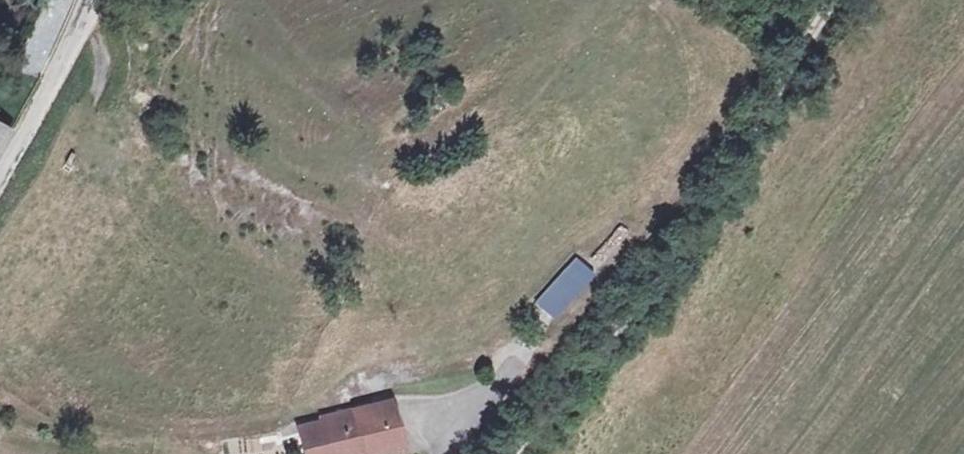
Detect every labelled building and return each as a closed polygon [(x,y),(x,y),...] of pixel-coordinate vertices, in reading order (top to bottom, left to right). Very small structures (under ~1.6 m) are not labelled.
[(11,131),(0,125),(0,152),(11,131)] [(535,304),(555,322),(596,276),(575,258),(535,304)] [(297,426),(304,453),(319,453),(330,451),(330,449),(337,447),(339,453),(360,453),(364,453),(376,453),(401,448),(389,400),(322,417),(323,420),(297,426)]
